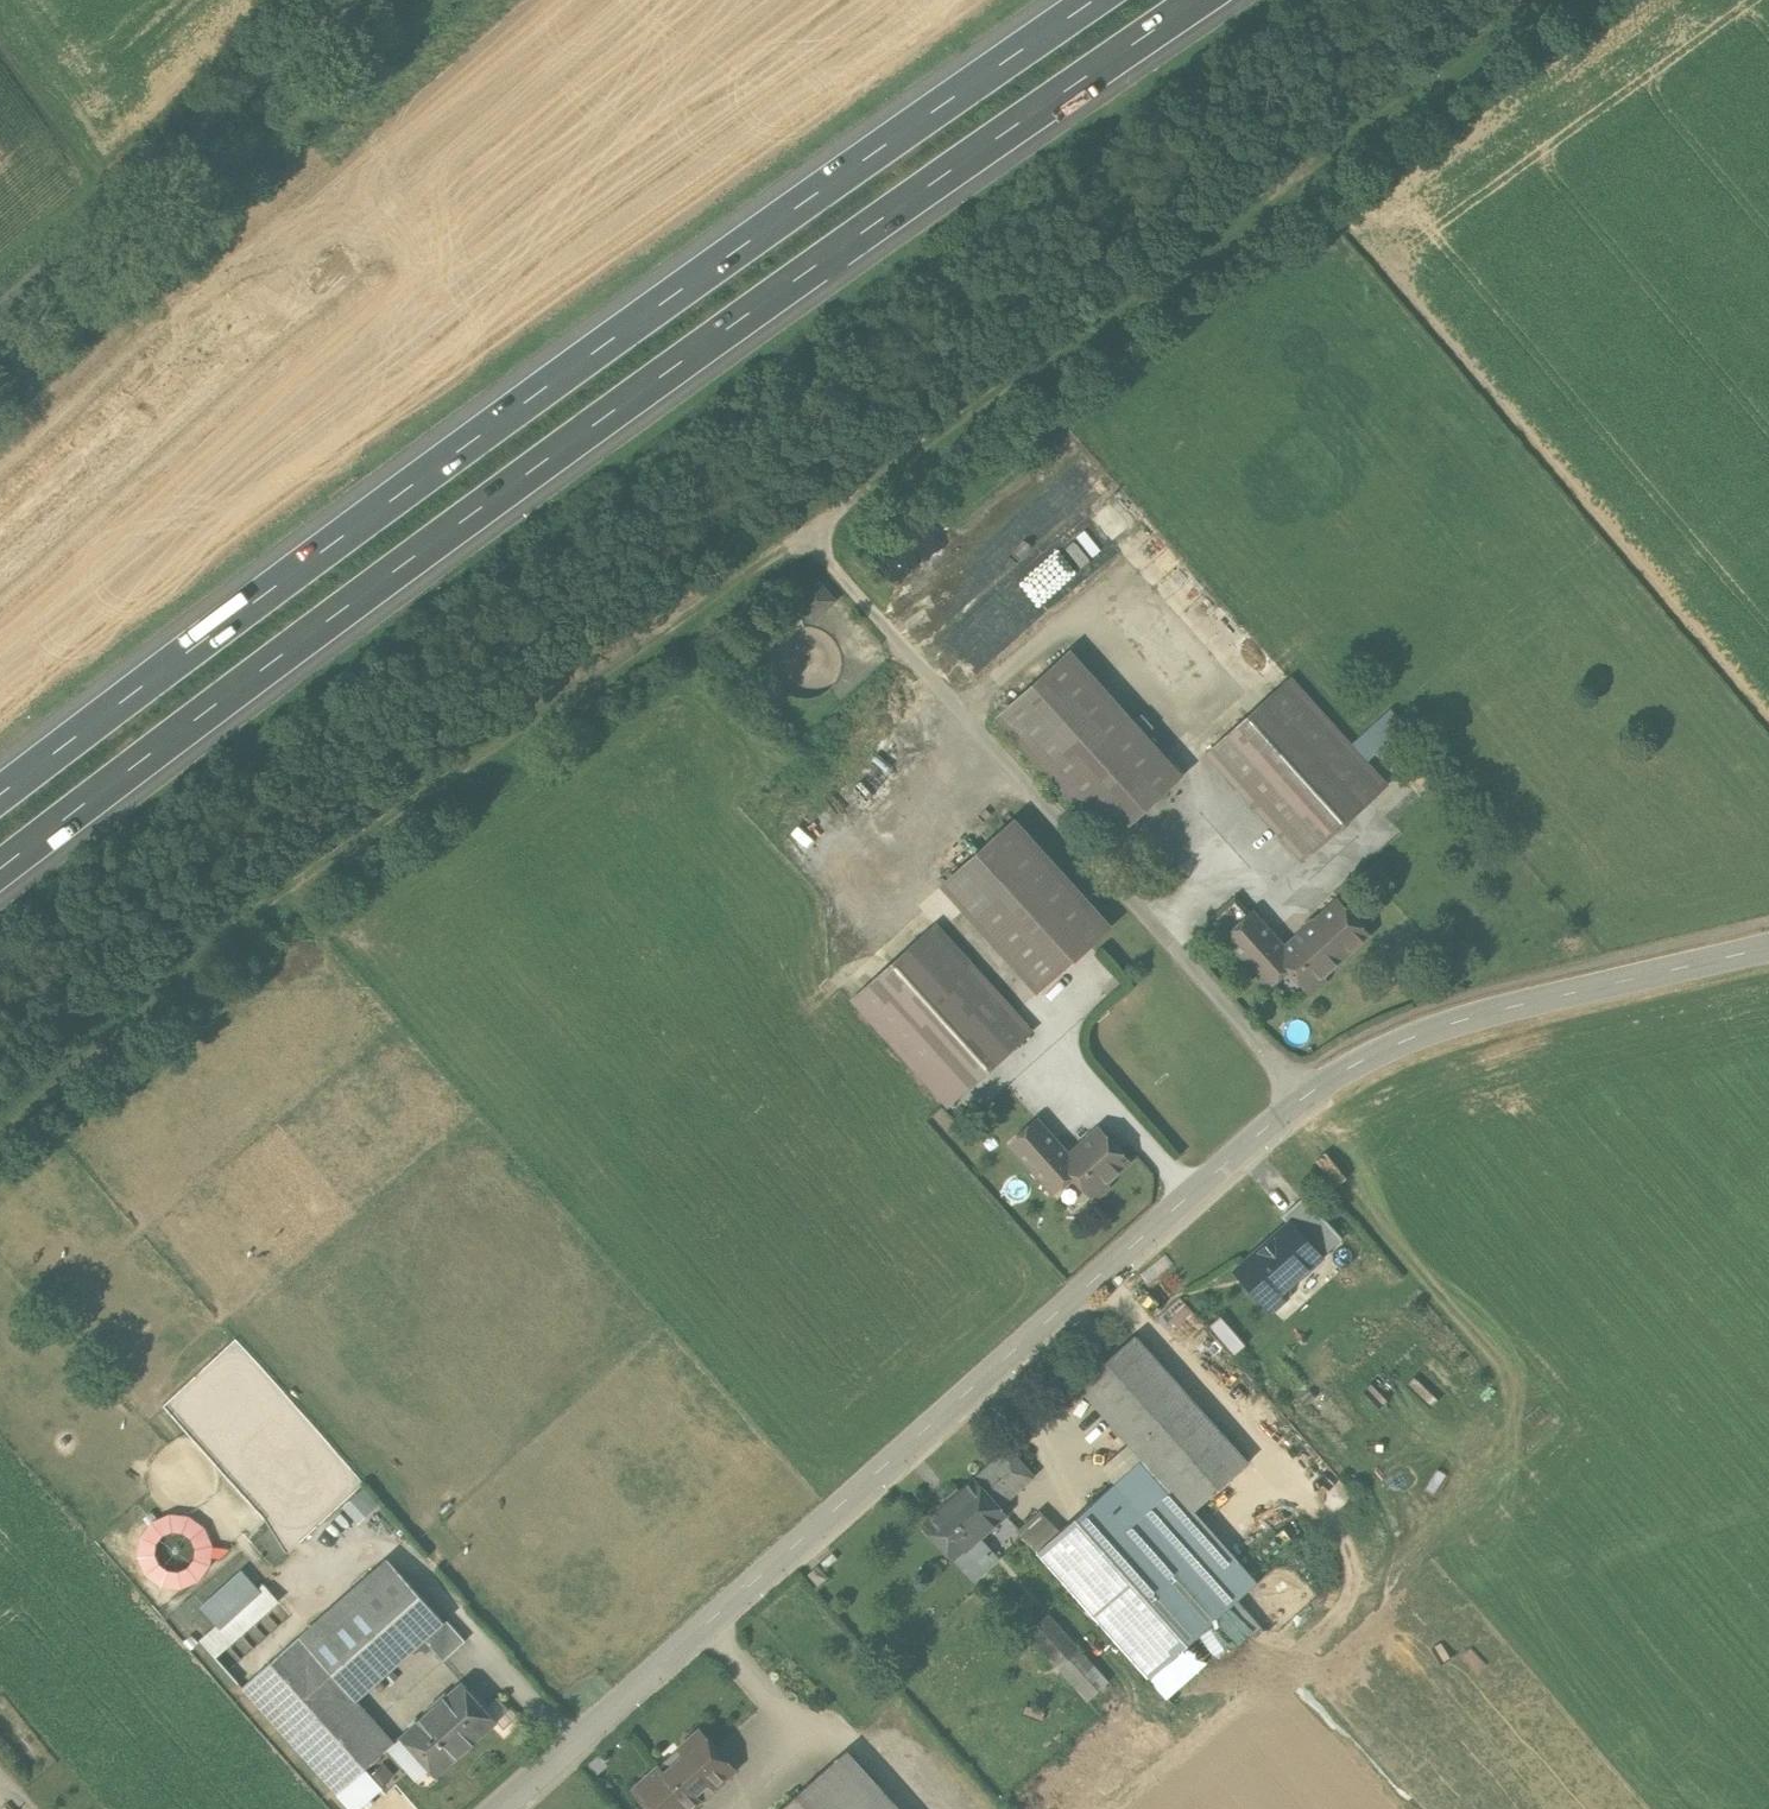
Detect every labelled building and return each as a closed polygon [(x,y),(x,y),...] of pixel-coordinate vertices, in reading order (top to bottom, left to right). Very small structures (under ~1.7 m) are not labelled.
[(1110,840),(1181,777),(1069,652),(998,716),(1110,840)] [(1304,859),(1386,786),(1290,680),(1208,753),(1304,859)] [(1039,991),(1110,928),(1014,821),(943,885),(1039,991)] [(1245,959),(1270,936),(1272,935),(1252,913),(1250,914),(1236,898),(1212,918),(1227,935),(1226,937),(1245,959)] [(1324,975),(1368,935),(1337,901),(1283,951),(1270,936),(1245,959),(1270,986),(1289,969),(1307,990),(1309,988),(1316,990),(1325,982),(1324,975)] [(948,1105),(1031,1031),(935,926),(853,999),(948,1105)] [(1030,1165),(1054,1143),(1056,1142),(1037,1120),(1010,1144),(1030,1165)] [(1107,1181),(1129,1161),(1100,1128),(1067,1157),(1054,1143),(1030,1165),(1054,1193),(1073,1177),(1090,1196),(1093,1194),(1099,1196),(1108,1187),(1107,1181)] [(1291,1223),(1322,1257),(1343,1239),(1304,1196),(1282,1217),(1289,1224),(1291,1223)] [(1322,1257),(1291,1223),(1289,1224),(1242,1266),(1254,1279),(1247,1284),(1270,1310),(1276,1310),(1289,1298),(1291,1285),(1322,1257)] [(1193,1513),(1248,1464),(1136,1338),(1079,1387),(1142,1459),(1191,1514),(1193,1513)] [(239,1346),(183,1390),(206,1418),(213,1413),(213,1412),(219,1407),(215,1401),(234,1386),(230,1381),(241,1373),(244,1377),(256,1368),(239,1346)] [(1032,1477),(1009,1451),(959,1495),(957,1493),(940,1508),(942,1510),(924,1526),(974,1582),(996,1562),(976,1540),(1005,1515),(998,1507),(1032,1477)] [(1151,1678),(1257,1584),(1193,1513),(1191,1514),(1142,1459),(1038,1551),(1151,1678)] [(347,1500),(360,1520),(383,1505),(370,1485),(347,1500)] [(162,1589),(231,1561),(207,1503),(139,1531),(162,1589)] [(304,1637),(248,1687),(338,1789),(395,1739),(360,1701),(427,1642),(445,1663),(466,1644),(448,1623),(445,1626),(399,1573),(313,1648),(304,1637)] [(283,1598),(271,1585),(206,1641),(219,1657),(283,1598)] [(436,1777),(498,1723),(462,1682),(446,1696),(445,1694),(429,1708),(430,1710),(400,1737),(436,1777)] [(734,1770),(700,1732),(679,1750),(683,1756),(665,1772),(660,1767),(635,1790),(652,1808),(691,1808),(702,1800),(699,1797),(711,1786),(713,1789),(734,1770)] [(849,1748),(781,1808),(903,1808),(849,1748)] [(388,1756),(375,1765),(389,1784),(402,1774),(388,1756)]
